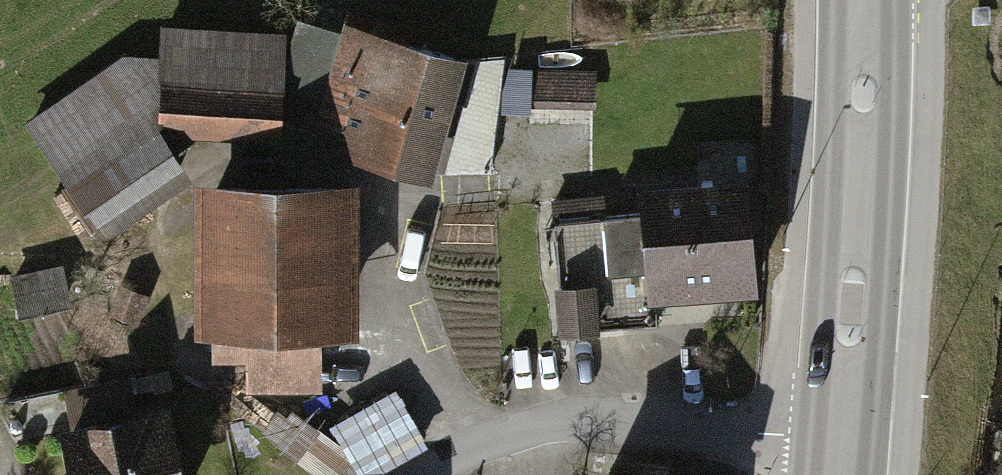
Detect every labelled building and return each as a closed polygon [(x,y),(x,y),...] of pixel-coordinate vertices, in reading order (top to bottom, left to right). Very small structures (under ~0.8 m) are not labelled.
[(123,51),(21,122),(103,240),(190,178),(163,137),(283,142),(285,28),(159,25),(155,55),(123,51)] [(477,72),(353,33),(317,147),(440,186),(477,72)] [(549,100),(592,101),(593,69),(550,68),(549,100)] [(740,181),(645,188),(653,289),(748,281),(740,181)] [(363,189),(200,191),(201,341),(364,339),(363,189)] [(20,313),(70,303),(63,260),(12,269),(20,313)] [(62,407),(76,474),(195,474),(176,383),(62,407)] [(311,474),(332,474),(358,464),(362,474),(366,474),(428,449),(401,387),(293,432),(311,474)]
